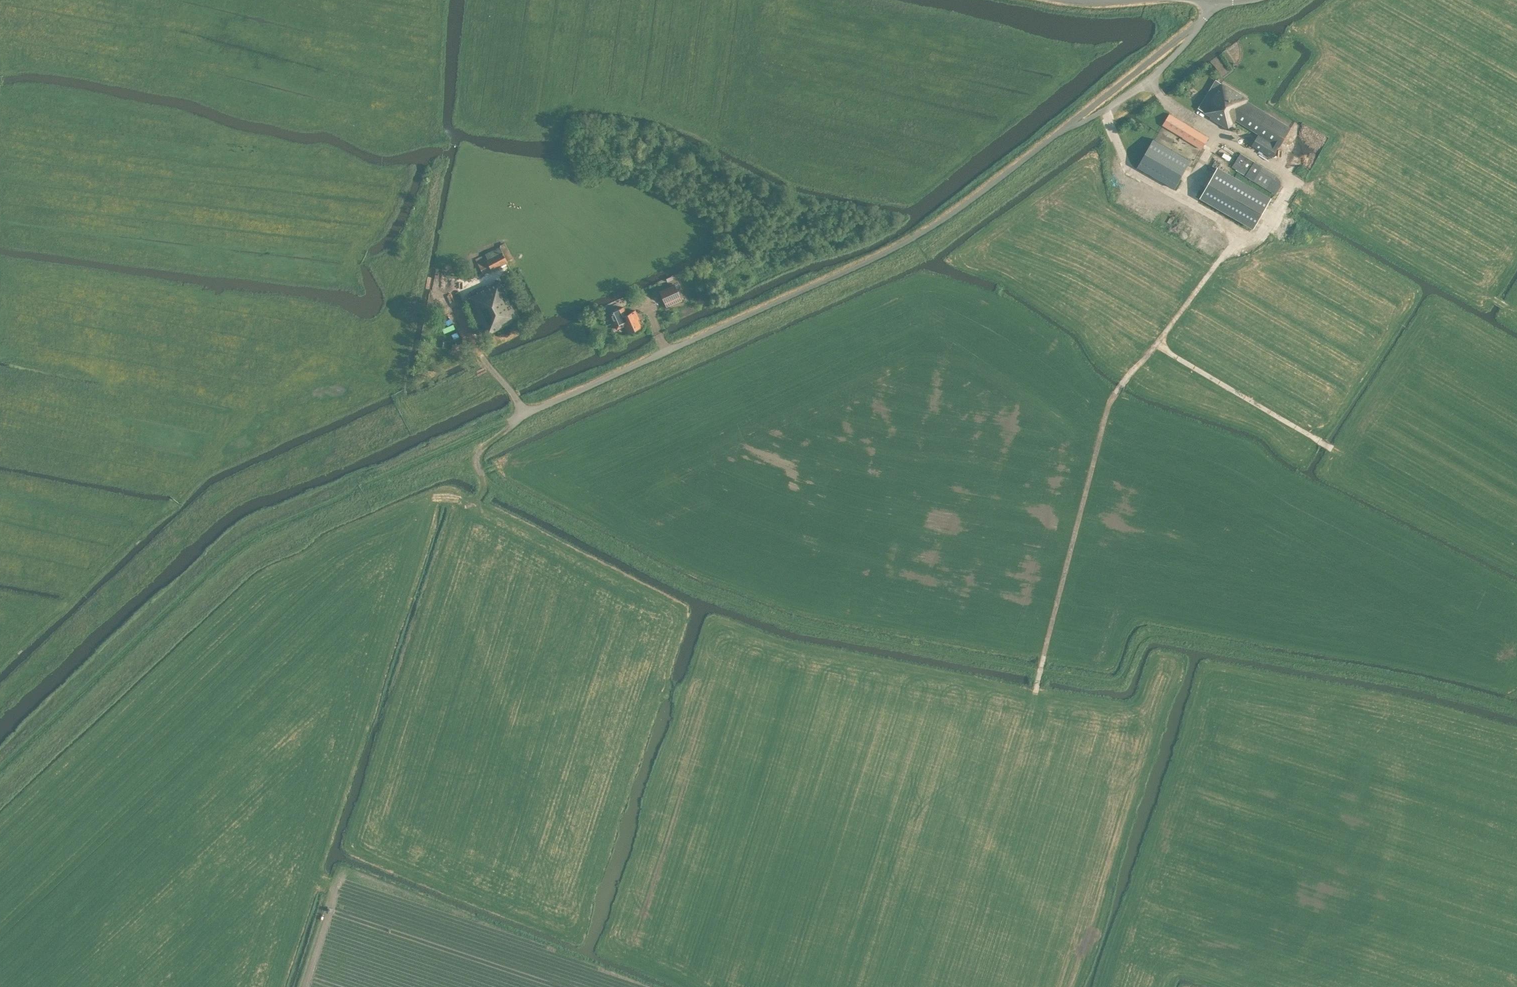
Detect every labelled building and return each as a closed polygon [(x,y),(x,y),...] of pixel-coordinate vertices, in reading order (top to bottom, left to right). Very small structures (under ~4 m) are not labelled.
[(1251,144),(1272,157),(1279,145),(1290,127),(1247,100),(1248,98),(1222,81),(1221,82),(1216,79),(1198,107),(1211,115),(1210,116),(1229,128),(1235,118),(1258,133),(1251,144)] [(1183,137),(1202,148),(1208,136),(1169,113),(1162,124),(1183,136),(1183,137)] [(1137,166),(1174,187),(1190,159),(1153,138),(1137,166)] [(1223,148),(1229,150),(1232,142),(1226,140),(1223,148)] [(1230,153),(1235,156),(1240,148),(1235,144),(1230,153)] [(1253,179),(1275,193),(1279,187),(1281,182),(1281,181),(1281,180),(1281,178),(1279,177),(1277,174),(1241,152),(1234,162),(1254,176),(1253,179)] [(1254,226),(1270,197),(1217,167),(1201,196),(1254,226)] [(485,257),(477,262),(482,272),(490,268),(491,270),(507,261),(501,250),(486,258),(485,257)] [(696,271),(688,275),(693,286),(701,283),(696,271)] [(469,297),(487,333),(518,317),(498,280),(476,291),(477,293),(469,297)] [(684,282),(689,293),(694,291),(689,280),(684,282)] [(432,300),(437,309),(441,306),(444,311),(457,304),(446,282),(432,289),(436,298),(432,300)] [(662,296),(667,306),(682,299),(678,290),(662,296)] [(637,318),(638,318),(635,310),(626,314),(623,307),(609,313),(616,328),(624,325),(627,331),(641,325),(637,318)] [(426,324),(436,326),(438,317),(428,315),(426,324)]
